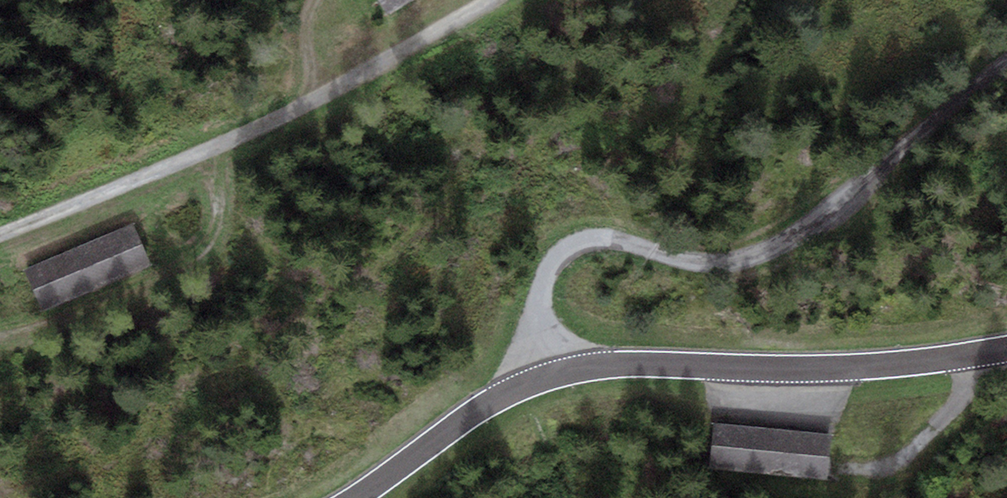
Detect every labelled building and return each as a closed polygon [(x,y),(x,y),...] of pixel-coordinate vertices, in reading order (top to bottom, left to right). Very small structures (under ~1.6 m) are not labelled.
[(386,17),(414,0),(375,0),(386,17)] [(24,275),(39,311),(146,267),(131,231),(24,275)] [(725,426),(720,472),(828,482),(832,436),(725,426)]
